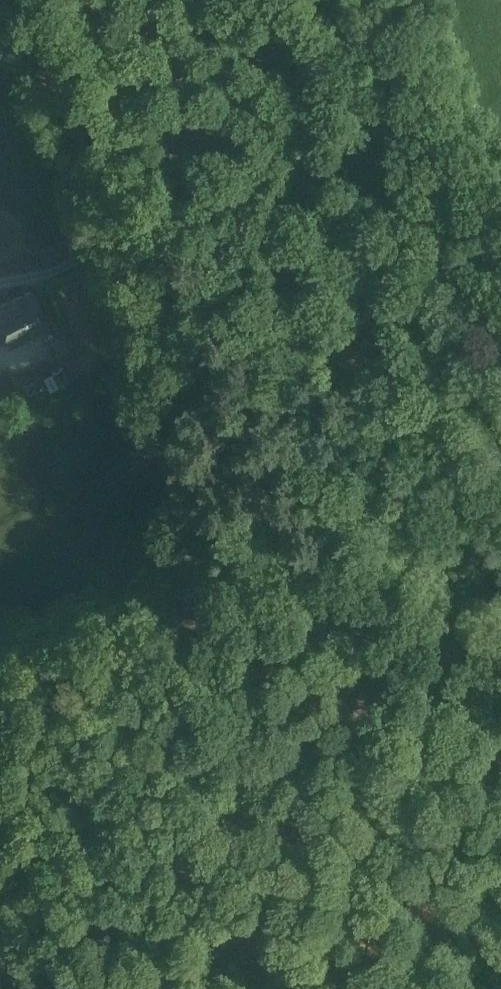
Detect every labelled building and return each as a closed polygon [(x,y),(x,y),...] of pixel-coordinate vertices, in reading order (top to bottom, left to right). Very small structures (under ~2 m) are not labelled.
[(0,305),(0,331),(8,347),(50,326),(32,289),(0,305)] [(62,369),(52,374),(58,385),(68,380),(62,369)]
